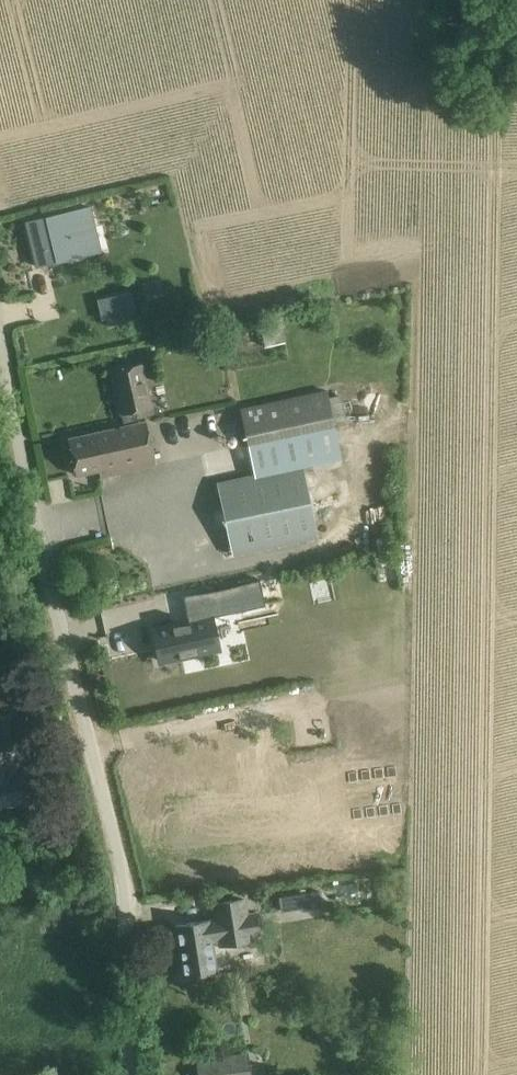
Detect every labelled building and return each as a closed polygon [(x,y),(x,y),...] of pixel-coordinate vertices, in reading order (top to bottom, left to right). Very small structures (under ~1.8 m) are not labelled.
[(81,209),(25,222),(36,266),(92,253),(81,209)] [(130,292),(97,300),(102,319),(134,311),(130,292)] [(267,345),(285,341),(282,323),(263,327),(267,345)] [(111,371),(124,426),(138,423),(135,410),(151,407),(141,364),(111,371)] [(240,408),(248,443),(333,424),(326,390),(240,408)] [(146,421),(138,423),(124,426),(68,438),(76,475),(99,470),(100,476),(129,470),(156,465),(146,421)] [(233,555),(319,537),(302,463),(217,481),(233,555)] [(189,619),(151,627),(159,662),(216,650),(209,615),(265,604),(259,575),(202,587),(204,599),(185,603),(189,619)] [(29,799),(21,769),(17,770),(5,722),(0,723),(0,806),(29,799)] [(322,905),(320,891),(278,897),(281,912),(322,905)] [(257,912),(249,913),(246,897),(211,902),(213,919),(175,925),(184,976),(217,971),(212,941),(217,940),(252,935),(260,934),(257,912)] [(199,1074),(247,1074),(245,1055),(198,1061),(199,1074)]
